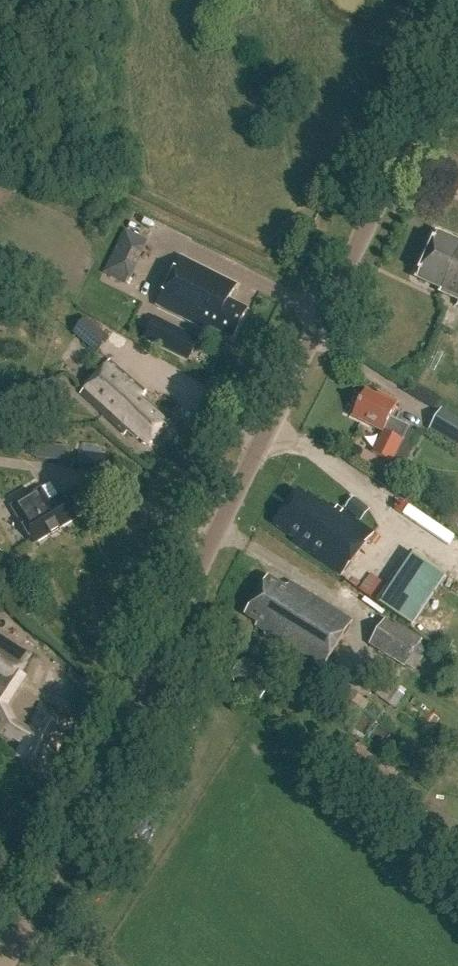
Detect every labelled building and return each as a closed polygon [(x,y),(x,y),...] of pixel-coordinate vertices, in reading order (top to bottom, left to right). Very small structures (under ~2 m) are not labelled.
[(103,273),(130,286),(152,241),(125,228),(103,273)] [(439,236),(420,280),(443,290),(442,293),(457,300),(457,245),(439,236)] [(210,329),(232,340),(246,311),(228,302),(235,287),(181,260),(157,308),(208,333),(210,329)] [(71,336),(95,356),(108,341),(84,321),(71,336)] [(157,351),(189,366),(200,343),(168,328),(157,351)] [(145,394),(109,363),(81,396),(125,434),(128,434),(137,442),(139,439),(149,448),(170,424),(141,399),(145,394)] [(353,417),(384,433),(374,454),(393,463),(411,428),(392,419),(399,404),(378,393),(377,395),(367,390),(353,417)] [(457,447),(457,420),(439,409),(426,430),(457,449),(457,447)] [(15,519),(29,543),(73,516),(58,491),(47,498),(38,483),(6,503),(16,518),(15,519)] [(328,499),(327,501),(313,491),(311,494),(303,488),(277,523),(297,538),(295,540),(344,577),(378,533),(342,506),(340,508),(328,499)] [(376,605),(411,627),(445,576),(410,553),(376,605)] [(292,593),(271,579),(248,615),(259,622),(256,627),(268,634),(266,637),(323,673),(353,624),(296,588),(292,593)] [(364,647),(398,670),(415,645),(381,622),(364,647)] [(2,676),(0,678),(0,732),(22,745),(14,760),(38,771),(47,753),(52,755),(71,717),(38,701),(25,726),(13,718),(4,702),(28,667),(23,664),(29,655),(0,636),(0,675),(2,676)] [(229,682),(247,696),(263,676),(245,662),(229,682)]
